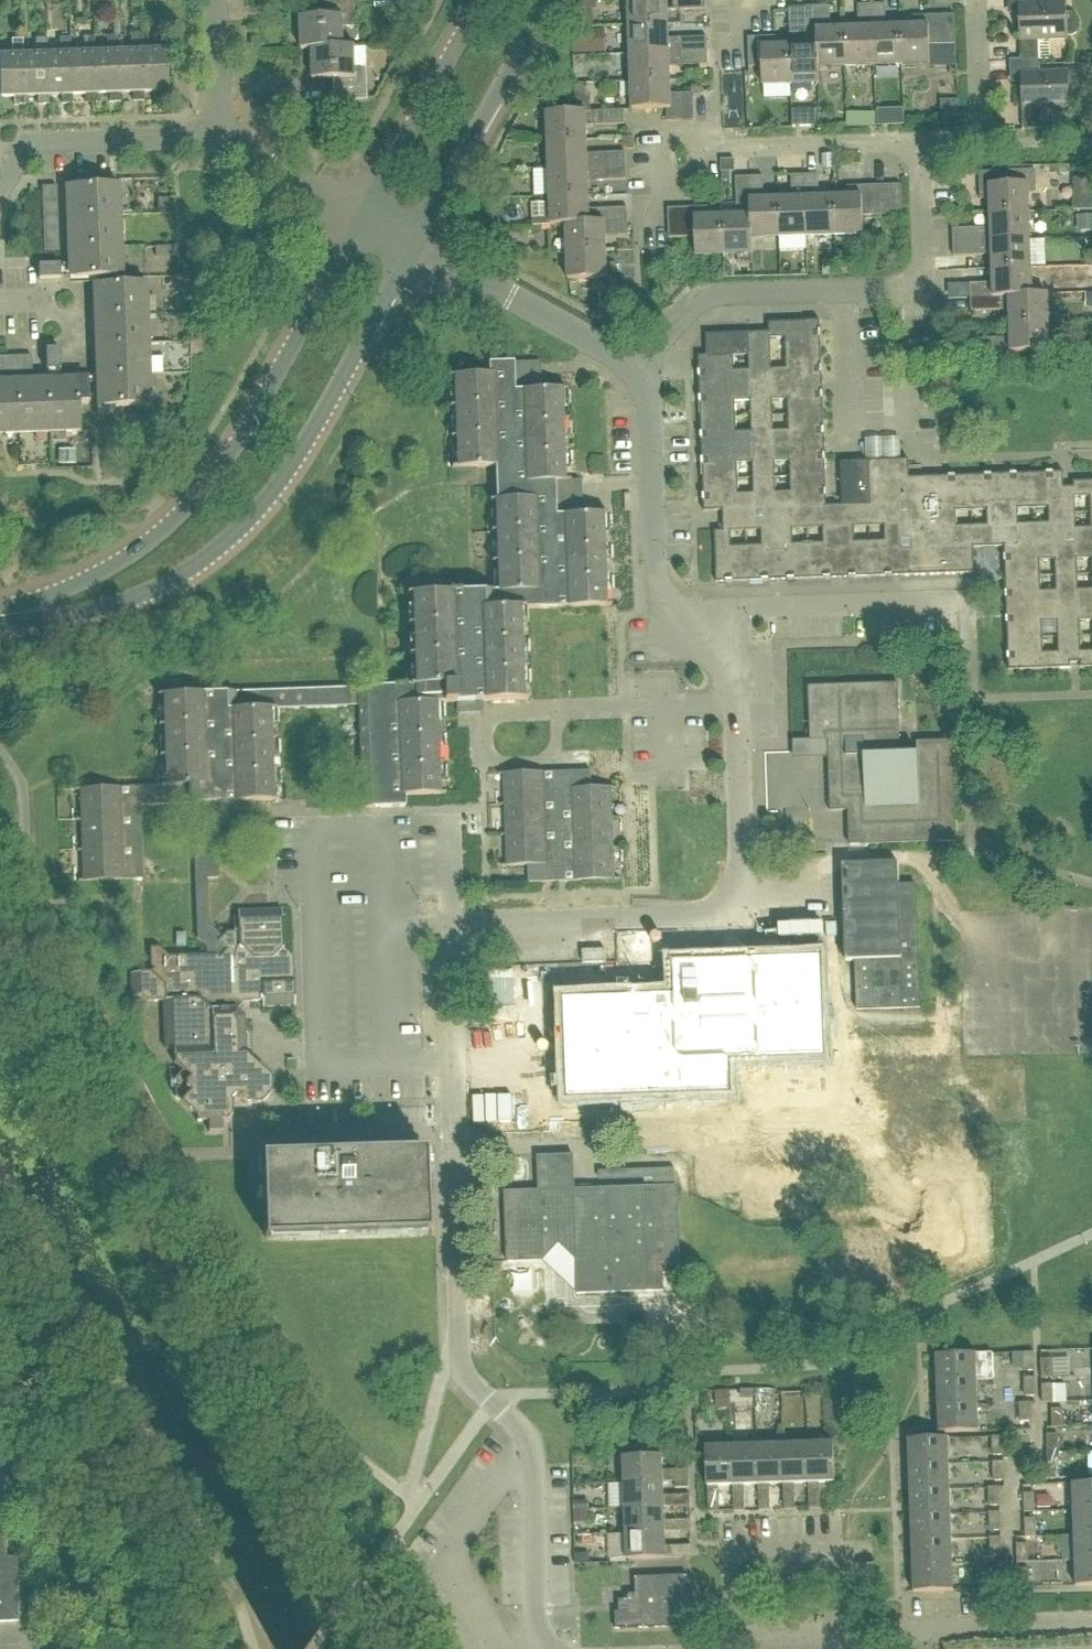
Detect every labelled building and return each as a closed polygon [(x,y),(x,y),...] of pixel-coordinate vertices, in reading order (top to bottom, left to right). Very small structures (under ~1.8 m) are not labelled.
[(706,11),(705,0),(629,0),(630,27),(668,26),(667,12),(706,11)] [(1019,6),(1021,61),(1040,61),(1039,42),(1067,41),(1067,37),(1073,37),(1077,34),(1080,30),(1080,21),(1077,16),(1072,13),(1067,14),(1066,4),(1063,4),(1063,0),(1008,0),(1009,6),(1019,6)] [(345,49),(345,48),(344,29),(355,28),(354,1),(320,3),(321,19),(300,20),(301,51),(312,51),(312,50),(345,49)] [(846,68),(874,67),(872,6),(858,7),(858,30),(845,30),(846,68)] [(902,66),(900,28),(886,28),(885,6),(872,6),(874,67),(902,66)] [(820,85),(819,69),(818,69),(816,8),(803,9),(804,47),(790,47),(792,86),(820,85)] [(846,68),(845,30),(830,31),(830,8),(816,8),(818,69),(819,69),(846,68)] [(900,28),(902,66),(930,65),(929,46),(956,46),(955,16),(914,18),(914,27),(900,28)] [(631,55),(707,52),(707,38),(668,40),(668,26),(630,27),(631,55)] [(591,30),(575,30),(575,54),(592,53),(591,30)] [(143,94),(167,93),(165,35),(153,36),(154,52),(142,53),(143,94)] [(143,94),(142,53),(141,36),(130,37),(130,53),(118,54),(120,95),(132,94),(133,103),(144,102),(143,94)] [(120,95),(118,54),(117,54),(117,37),(106,37),(106,54),(94,55),(96,95),(109,95),(109,104),(120,103),(119,95),(120,95)] [(792,86),(790,47),(776,48),(775,37),(748,38),(749,68),(762,68),(763,87),(792,86)] [(96,95),(94,55),(93,38),(82,38),(83,55),(71,55),(72,96),(85,96),(85,105),(96,104),(95,95),(96,95)] [(72,96),(71,55),(70,55),(69,39),(59,39),(59,56),(47,56),(48,97),(61,97),(61,105),(72,105),(72,96)] [(48,97),(47,56),(46,56),(46,40),(35,40),(35,57),(23,57),(24,98),(37,97),(38,106),(48,106),(48,97)] [(24,98),(23,57),(22,41),(11,41),(12,58),(0,58),(0,99),(14,98),(14,107),(25,107),(24,98)] [(312,50),(312,51),(313,81),(334,81),(335,103),(368,101),(367,68),(356,69),(355,48),(345,48),(345,49),(312,50)] [(632,83),(670,82),(669,68),(708,66),(707,52),(631,55),(632,83)] [(1040,61),(1021,61),(1010,62),(1011,75),(1021,75),(1023,130),(1042,130),(1042,129),(1042,111),(1070,110),(1069,73),(1040,74),(1040,61)] [(1069,73),(1069,95),(1085,95),(1084,72),(1069,73)] [(670,82),(632,83),(633,111),(667,110),(667,123),(695,122),(694,94),(671,95),(670,82)] [(548,143),(587,141),(587,127),(625,126),(624,112),(547,114),(548,143)] [(806,112),(793,112),(793,128),(807,127),(806,112)] [(549,170),(627,168),(626,154),(588,155),(587,141),(548,143),(549,170)] [(722,161),(722,173),(735,173),(735,161),(722,161)] [(550,198),(589,197),(589,183),(627,181),(627,168),(549,170),(550,198)] [(991,215),(1030,213),(1029,194),(1035,193),(1034,173),(1036,173),(1036,171),(980,174),(981,202),(990,201),(991,215)] [(779,238),(807,238),(805,176),(791,177),(792,199),(778,200),(779,238)] [(835,237),(834,198),(820,198),(819,176),(805,176),(807,238),(835,237)] [(779,238),(778,200),(764,200),(763,177),(750,178),(752,239),(779,238)] [(753,255),(752,239),(750,178),(736,178),(737,217),(723,217),(725,256),(753,255)] [(68,280),(92,279),(121,278),(118,186),(65,187),(68,280)] [(875,216),(889,216),(888,186),(874,187),(875,216)] [(888,186),(889,216),(902,215),(901,186),(888,186)] [(863,216),(875,216),(874,187),(847,188),(848,197),(834,198),(835,237),(863,236),(863,216)] [(41,196),(56,195),(56,188),(41,188),(41,194),(41,196)] [(628,209),(590,211),(589,197),(550,198),(551,204),(531,204),(532,219),(534,219),(534,227),(551,227),(567,226),(567,225),(629,223),(628,209)] [(725,256),(723,217),(709,218),(709,208),(668,210),(669,239),(696,238),(696,257),(725,256)] [(954,244),(1031,241),(1030,213),(991,215),(991,229),(953,230),(954,244)] [(568,253),(607,252),(606,237),(629,237),(629,223),(567,225),(567,226),(568,253)] [(993,270),(1032,269),(1031,241),(954,244),(954,258),(992,256),(993,270)] [(58,244),(43,245),(43,253),(58,252),(58,244)] [(175,247),(129,249),(129,258),(175,256),(175,247)] [(607,252),(568,253),(569,282),(603,280),(604,293),(618,293),(617,265),(607,265),(607,252)] [(38,281),(59,280),(59,266),(37,267),(38,281)] [(1033,297),(1033,295),(1032,269),(993,270),(993,285),(971,285),(971,300),(1033,297)] [(97,409),(121,408),(150,406),(145,284),(92,286),(97,409)] [(1010,325),(1049,323),(1048,295),(1033,295),(1033,297),(971,300),(971,312),(1010,311),(1010,325)] [(770,324),(770,333),(707,336),(707,357),(699,358),(705,512),(723,512),(724,532),(715,532),(716,564),(717,583),(975,574),(974,549),(1005,548),(1007,618),(1009,671),(1070,669),(1070,664),(1080,663),(1080,669),(1091,668),(1091,652),(1081,652),(1080,622),(1091,621),(1091,590),(1079,591),(1077,560),(1091,560),(1091,481),(1073,482),(1073,487),(1064,487),(1063,473),(923,478),(909,478),(909,461),(841,463),(842,506),(827,507),(820,322),(770,324)] [(964,341),(964,355),(973,355),(1050,352),(1049,323),(1010,325),(1011,339),(972,340),(973,340),(964,341)] [(45,372),(59,371),(58,350),(45,350),(45,372)] [(23,357),(23,373),(31,373),(30,357),(23,357)] [(523,374),(523,364),(488,365),(488,376),(456,377),(459,469),(496,468),(497,500),(500,594),(476,594),(470,594),(451,594),(413,595),(416,688),(407,688),(387,689),(382,689),(268,691),(220,693),(212,694),(164,696),(167,788),(137,789),(131,789),(118,789),(81,790),(82,821),(83,851),(84,882),(131,881),(134,881),(143,880),(141,806),(203,804),(205,848),(194,848),(197,938),(197,939),(206,948),(206,956),(215,956),(219,959),(226,952),(217,943),(222,938),(215,932),(210,926),(209,925),(207,880),(218,880),(218,878),(218,866),(216,814),(216,803),(235,803),(273,802),(273,801),(270,710),(359,706),(361,761),(361,766),(362,797),(362,809),(381,808),(405,808),(405,797),(439,796),(436,704),(447,704),(456,704),(457,715),(468,714),(485,714),(484,703),(522,702),(519,609),(529,609),(567,608),(606,607),(602,514),(583,515),(582,498),(564,498),(564,482),(561,391),(541,391),(541,374),(523,374)] [(79,433),(77,380),(0,382),(0,436),(79,433)] [(923,461),(909,461),(909,478),(923,478),(923,461)] [(849,845),(957,842),(953,742),(917,743),(918,755),(900,755),(898,685),(809,687),(811,741),(828,741),(830,793),(848,793),(849,845)] [(574,821),(612,820),(611,788),(592,789),(591,771),(563,772),(564,809),(573,809),(574,820),(574,821)] [(566,851),(575,851),(575,840),(566,840),(565,820),(574,820),(573,809),(564,809),(563,772),(544,773),(544,785),(553,785),(554,804),(545,804),(545,816),(555,815),(555,835),(546,835),(546,846),(556,846),(557,883),(567,882),(576,882),(576,870),(567,870),(566,851)] [(544,785),(544,773),(505,775),(506,806),(545,804),(554,804),(553,785),(544,785)] [(506,806),(507,836),(546,835),(555,835),(555,815),(545,816),(545,804),(506,806)] [(613,850),(612,820),(574,821),(574,820),(565,820),(566,840),(575,840),(575,851),(613,850)] [(557,883),(556,846),(546,846),(546,835),(507,836),(508,867),(528,867),(529,884),(546,883),(552,883),(557,883)] [(614,880),(613,850),(575,851),(566,851),(567,870),(576,870),(576,882),(614,881),(614,880)] [(900,886),(899,864),(844,866),(847,961),(856,961),(858,1011),(921,1009),(917,885),(900,886)] [(237,933),(226,934),(222,938),(217,943),(226,952),(219,959),(215,956),(206,956),(168,957),(159,950),(150,950),(150,969),(153,972),(150,975),(130,975),(130,976),(132,977),(132,997),(133,997),(141,997),(147,1003),(164,1003),(167,1051),(173,1051),(174,1065),(182,1073),(174,1081),(175,1098),(196,1119),(196,1123),(208,1122),(208,1133),(222,1133),(222,1122),(227,1122),(232,1118),(231,1104),(229,1102),(235,1096),(246,1106),(261,1105),(271,1093),(270,1079),(246,1056),(244,1018),(237,1010),(244,1003),(262,1002),(262,1009),(264,1009),(264,1007),(293,1006),(293,1007),(294,1007),(293,960),(282,949),(281,911),(281,910),(280,910),(280,912),(263,913),(238,913),(238,912),(237,912),(237,933)] [(584,965),(607,964),(606,951),(605,951),(583,952),(584,965)] [(629,999),(565,1001),(569,1100),(699,1095),(698,1063),(825,1059),(821,960),(706,964),(708,996),(629,999)] [(583,974),(601,973),(600,964),(582,965),(583,974)] [(839,1092),(847,1091),(846,1061),(838,1061),(839,1092)] [(550,1131),(549,1123),(519,1124),(519,1132),(550,1131)] [(402,1153),(402,1152),(371,1153),(371,1154),(261,1158),(264,1235),(265,1235),(265,1238),(270,1238),(270,1240),(422,1235),(422,1234),(427,1233),(426,1230),(428,1230),(425,1152),(402,1153)] [(578,1294),(578,1295),(665,1292),(664,1275),(681,1274),(678,1192),(678,1187),(677,1187),(676,1187),(676,1169),(655,1170),(656,1188),(592,1190),(592,1186),(579,1187),(579,1191),(575,1191),(574,1157),(539,1158),(540,1192),(506,1193),(506,1194),(505,1194),(508,1263),(509,1262),(509,1263),(543,1262),(560,1244),(576,1260),(578,1294)] [(1025,1371),(1036,1371),(1035,1353),(1034,1353),(1024,1353),(1025,1371)] [(977,1356),(937,1357),(938,1383),(978,1382),(994,1381),(993,1355),(977,1356)] [(1042,1379),(1054,1378),(1053,1360),(1042,1360),(1042,1379)] [(1026,1397),(1031,1397),(1036,1396),(1036,1378),(1025,1378),(1026,1397)] [(696,1383),(697,1411),(708,1410),(707,1401),(726,1400),(725,1382),(696,1383)] [(939,1408),(979,1407),(978,1382),(938,1383),(939,1408)] [(1043,1404),(1052,1404),(1054,1404),(1054,1385),(1043,1386),(1043,1404)] [(1021,1422),(1031,1422),(1031,1403),(1020,1403),(1021,1422)] [(979,1407),(939,1408),(940,1434),(980,1433),(979,1407)] [(1053,1429),(1063,1428),(1064,1428),(1064,1410),(1052,1410),(1053,1429)] [(1060,1454),(1059,1435),(1047,1436),(1048,1454),(1060,1454)] [(993,1456),(1004,1456),(1004,1438),(993,1438),(993,1456)] [(910,1467),(950,1465),(949,1439),(909,1441),(910,1467)] [(808,1444),(809,1484),(836,1484),(834,1443),(808,1444)] [(784,1485),(809,1484),(808,1444),(783,1445),(784,1485)] [(759,1486),(784,1485),(783,1445),(758,1446),(759,1486)] [(734,1487),(759,1486),(758,1446),(733,1447),(734,1487)] [(721,1512),(720,1488),(734,1487),(733,1447),(707,1448),(708,1488),(709,1488),(710,1513),(721,1512)] [(625,1484),(665,1483),(664,1457),(624,1458),(625,1484)] [(1049,1479),(1060,1478),(1060,1461),(1048,1461),(1049,1479)] [(994,1482),(1005,1481),(1004,1463),(993,1463),(994,1482)] [(911,1492),(951,1491),(950,1465),(910,1467),(911,1492)] [(672,1483),(690,1482),(689,1469),(671,1470),(672,1483)] [(626,1509),(666,1508),(665,1483),(625,1484),(626,1509)] [(1091,1510),(1091,1484),(1073,1485),(1074,1511),(1091,1510)] [(989,1507),(1000,1507),(1000,1489),(989,1489),(989,1507)] [(785,1510),(796,1510),(796,1491),(785,1492),(785,1510)] [(811,1510),(822,1509),(821,1491),(810,1491),(811,1510)] [(912,1517),(952,1516),(951,1491),(911,1492),(912,1517)] [(735,1512),(746,1511),(745,1492),(735,1493),(735,1512)] [(760,1511),(771,1511),(771,1492),(760,1492),(760,1511)] [(1026,1513),(1036,1513),(1036,1495),(1025,1495),(1026,1513)] [(673,1508),(690,1507),(690,1496),(672,1496),(673,1508)] [(627,1534),(667,1533),(666,1508),(626,1509),(627,1534)] [(1091,1536),(1091,1510),(1074,1511),(1075,1536),(1091,1536)] [(990,1532),(1001,1531),(1001,1514),(990,1514),(990,1532)] [(912,1542),(953,1541),(952,1516),(912,1517),(912,1542)] [(1026,1539),(1037,1538),(1037,1520),(1026,1520),(1026,1539)] [(674,1533),(691,1533),(691,1521),(673,1522),(674,1533)] [(19,1623),(18,1602),(16,1558),(6,1559),(5,1527),(0,1527),(0,1623),(19,1623)] [(586,1544),(601,1544),(601,1528),(586,1529),(586,1544)] [(667,1533),(627,1534),(628,1561),(668,1559),(667,1533)] [(1091,1561),(1091,1536),(1075,1536),(1076,1562),(1091,1561)] [(991,1557),(1002,1557),(1001,1538),(991,1539),(991,1557)] [(913,1567),(954,1566),(953,1541),(912,1542),(913,1567)] [(1018,1563),(1029,1563),(1028,1545),(1018,1546),(1018,1563)] [(674,1558),(692,1558),(692,1547),(674,1547),(674,1558)] [(1076,1562),(1076,1588),(1091,1587),(1091,1561),(1076,1562)] [(1001,1582),(1012,1582),(1011,1563),(1001,1563),(1001,1582)] [(954,1566),(913,1567),(914,1594),(955,1592),(954,1566)] [(1019,1589),(1030,1588),(1029,1570),(1019,1571),(1019,1589)] [(615,1612),(615,1631),(695,1628),(693,1593),(688,1593),(687,1577),(636,1578),(636,1599),(618,1599),(619,1612),(615,1612)]
